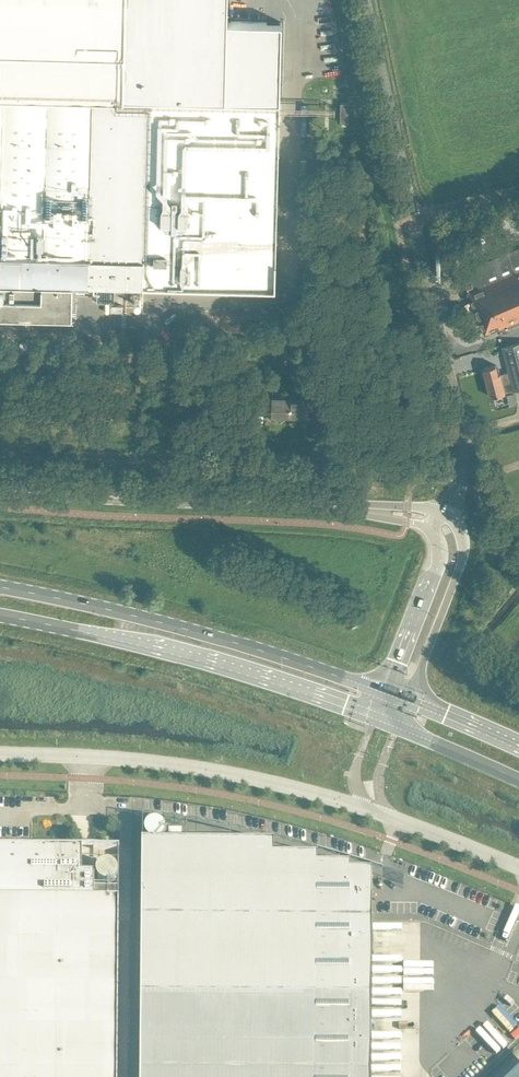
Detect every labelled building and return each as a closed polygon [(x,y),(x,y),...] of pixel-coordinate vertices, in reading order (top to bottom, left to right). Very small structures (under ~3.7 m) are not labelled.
[(72,316),(73,283),(149,285),(275,288),(279,100),(281,19),(227,18),(228,0),(0,0),(0,315),(72,316)] [(349,122),(349,102),(340,102),(340,122),(343,122),(348,122),(349,122)] [(518,321),(518,246),(476,265),(477,267),(467,271),(475,290),(468,293),(485,333),(502,325),(503,328),(518,321)] [(502,346),(508,370),(513,389),(513,390),(518,388),(518,341),(513,343),(502,346)] [(483,369),(481,369),(483,377),(485,376),(490,396),(513,390),(513,389),(508,370),(499,373),(497,364),(483,368),(483,369)] [(290,414),(290,398),(273,397),(273,398),(266,397),(266,392),(257,392),(257,404),(256,404),(256,405),(266,405),(266,404),(272,404),(272,414),(290,414)] [(323,406),(323,394),(314,393),(314,399),(308,399),(308,398),(290,398),(290,414),(307,415),(308,405),(314,406),(323,407),(323,406)] [(145,831),(145,833),(145,834),(145,835),(146,836),(146,837),(147,838),(148,839),(149,839),(151,840),(152,840),(154,841),(156,840),(158,840),(159,839),(160,838),(161,837),(162,836),(162,835),(162,834),(163,833),(163,832),(163,831),(163,830),(163,829),(162,828),(162,827),(161,826),(160,825),(159,824),(157,823),(155,822),(153,822),(152,822),(151,823),(150,823),(149,824),(148,824),(147,825),(146,826),(146,827),(145,828),(145,829),(145,830),(145,831)] [(140,1076),(371,1076),(372,874),(350,874),(350,868),(318,867),(318,858),(274,858),(274,845),(182,844),(183,829),(169,829),(168,844),(142,844),(140,1076)] [(119,887),(95,887),(95,875),(82,875),(82,848),(0,847),(0,1076),(117,1076),(119,887)] [(96,874),(96,875),(96,876),(96,877),(97,878),(97,879),(98,880),(98,881),(99,882),(101,884),(103,885),(104,885),(105,885),(106,886),(107,886),(109,885),(111,885),(113,884),(115,882),(116,881),(117,880),(117,879),(118,878),(118,877),(118,876),(118,875),(118,874),(118,873),(118,872),(117,871),(117,869),(116,869),(115,868),(115,867),(113,866),(113,865),(111,865),(110,864),(109,864),(108,864),(107,864),(105,864),(104,864),(103,865),(102,865),(101,866),(99,867),(98,869),(97,870),(97,871),(97,872),(96,873),(96,874)]
